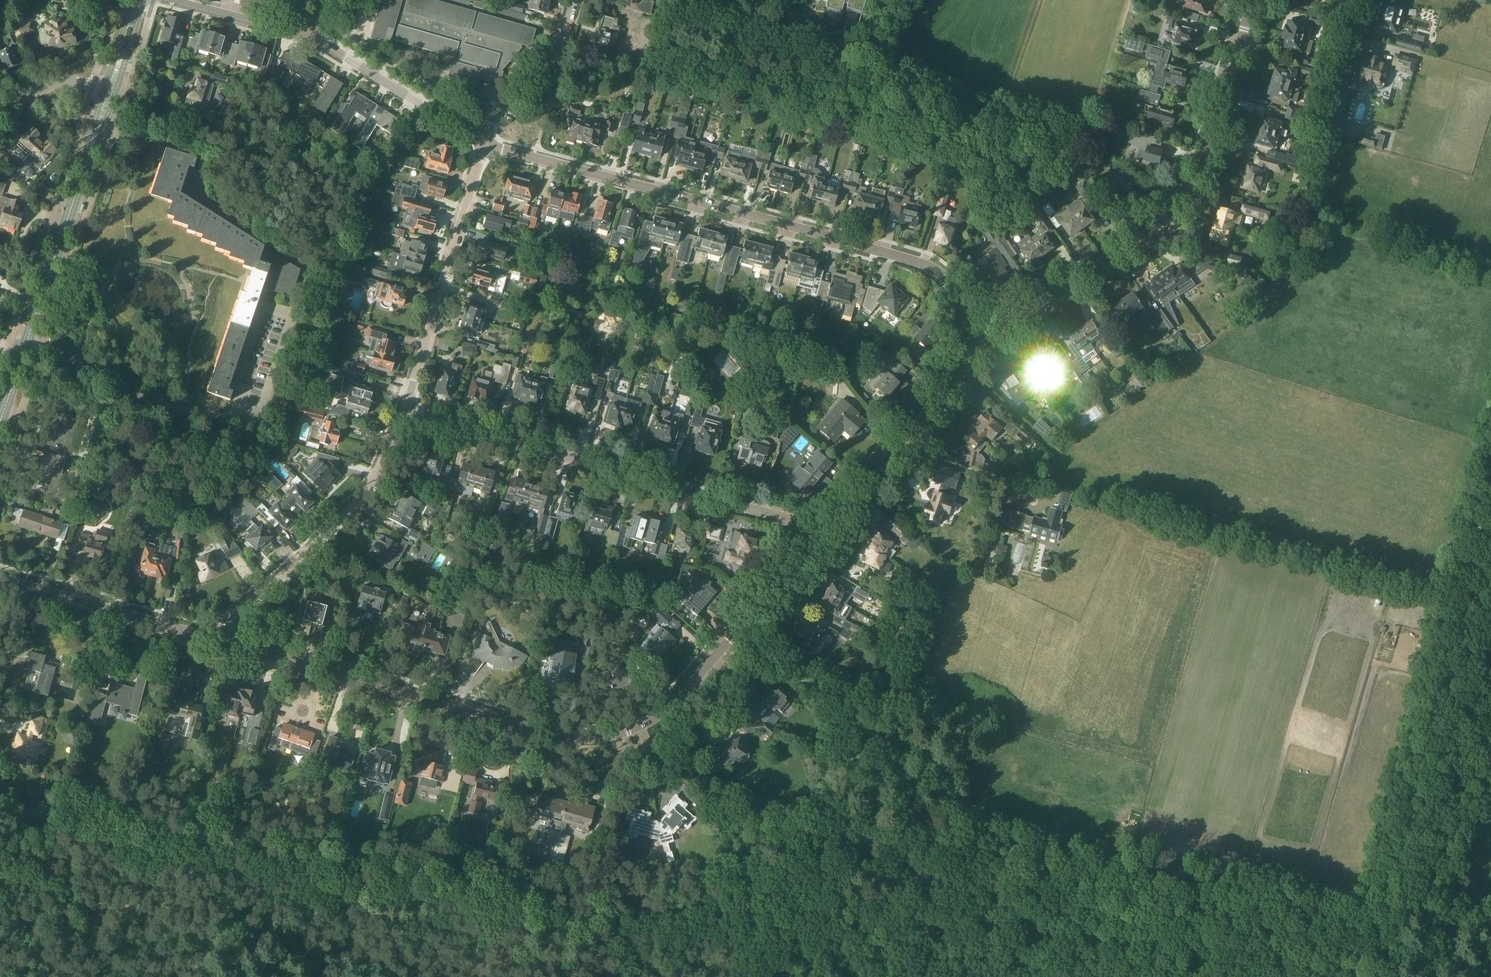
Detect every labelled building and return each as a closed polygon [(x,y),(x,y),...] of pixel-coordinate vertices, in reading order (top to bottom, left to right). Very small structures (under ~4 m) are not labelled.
[(448,77),(478,86),(480,79),(492,82),(497,76),(498,70),(502,71),(522,47),(521,47),(522,43),(530,45),(530,46),(535,29),(479,14),(478,17),(475,16),(476,13),(431,0),(383,0),(372,38),(388,42),(389,37),(395,39),(394,40),(454,58),(453,61),(452,61),(448,77)] [(548,0),(531,0),(529,8),(545,13),(549,0),(548,0)] [(643,13),(651,15),(654,2),(647,0),(646,0),(643,13)] [(827,7),(827,8),(841,12),(844,3),(847,4),(847,5),(847,6),(847,7),(847,8),(862,13),(866,0),(825,0),(827,1),(827,2),(827,3),(827,4),(827,5),(827,6),(827,7)] [(1186,7),(1206,13),(1210,0),(1189,0),(1186,7)] [(1374,27),(1397,33),(1404,4),(1391,0),(1381,0),(1378,9),(1380,10),(1379,16),(1377,15),(1374,27)] [(474,1),(473,6),(483,9),(484,4),(474,1)] [(524,6),(514,4),(513,11),(522,13),(524,6)] [(1175,24),(1178,15),(1164,11),(1161,17),(1171,20),(1168,28),(1173,29),(1172,31),(1177,32),(1173,42),(1181,44),(1182,41),(1188,43),(1187,45),(1192,47),(1193,46),(1195,45),(1197,39),(1195,38),(1197,32),(1175,24)] [(603,15),(599,31),(598,31),(596,37),(595,36),(593,43),(594,44),(594,45),(611,49),(613,41),(615,35),(604,32),(605,29),(612,31),(612,29),(613,30),(615,26),(616,26),(616,24),(616,19),(603,15)] [(1309,23),(1319,26),(1319,24),(1321,19),(1311,16),(1309,23)] [(189,35),(189,36),(180,33),(184,21),(168,17),(167,23),(163,34),(162,40),(177,44),(171,61),(181,64),(189,35)] [(55,47),(65,45),(65,42),(73,41),(71,29),(67,30),(66,22),(60,23),(60,20),(52,21),(53,24),(47,25),(50,45),(55,44),(55,47)] [(1286,26),(1284,33),(1308,40),(1311,29),(1307,28),(1308,27),(1289,21),(1287,26),(1286,26)] [(30,22),(19,28),(14,31),(18,39),(34,31),(30,22)] [(193,38),(189,53),(196,55),(197,50),(209,53),(215,33),(208,30),(207,32),(202,31),(199,40),(193,38)] [(6,36),(10,46),(16,43),(11,33),(6,36)] [(223,35),(215,33),(209,53),(221,57),(220,62),(226,64),(231,49),(225,47),(227,38),(222,37),(223,35)] [(1284,39),(1281,46),(1300,51),(1310,54),(1313,42),(1308,40),(1284,33),(1282,39),(1284,39)] [(1421,52),(1424,42),(1412,39),(1398,35),(1395,45),(1421,52)] [(231,49),(226,64),(234,66),(236,61),(247,64),(253,44),(246,41),(245,43),(240,42),(238,51),(231,49)] [(261,46),(253,44),(247,64),(260,68),(258,73),(265,75),(270,60),(263,58),(266,49),(261,48),(261,46)] [(1187,71),(1167,65),(1171,51),(1149,44),(1146,57),(1158,61),(1151,85),(1152,85),(1150,91),(1157,93),(1159,87),(1164,89),(1166,82),(1184,87),(1184,86),(1189,87),(1191,79),(1187,78),(1188,73),(1186,73),(1187,71)] [(6,70),(19,65),(12,47),(0,52),(0,56),(6,70)] [(315,81),(321,71),(296,55),(283,51),(279,67),(277,66),(273,78),(280,82),(284,69),(291,71),(312,84),(314,82),(315,81)] [(1396,55),(1393,66),(1398,67),(1397,69),(1412,73),(1416,61),(1396,55)] [(1387,72),(1389,64),(1387,64),(1387,62),(1382,61),(1381,62),(1378,61),(1377,60),(1373,59),(1372,59),(1369,58),(1368,57),(1364,56),(1362,57),(1360,56),(1354,79),(1365,82),(1366,84),(1370,85),(1372,84),(1376,85),(1378,87),(1380,88),(1382,87),(1384,86),(1385,85),(1385,82),(1385,80),(1385,79),(1387,78),(1388,74),(1387,72)] [(1300,57),(1298,63),(1308,65),(1309,59),(1300,57)] [(1272,75),(1270,82),(1272,82),(1294,88),(1297,76),(1298,76),(1295,75),(1296,71),(1282,67),(1281,71),(1275,69),(1273,75),(1272,75)] [(1300,67),(1299,73),(1314,77),(1316,71),(1300,67)] [(325,114),(343,84),(321,71),(315,81),(314,82),(323,88),(322,90),(312,106),(312,107),(325,114)] [(228,78),(212,73),(209,80),(226,85),(228,78)] [(191,85),(187,97),(185,103),(205,110),(207,104),(213,86),(210,85),(210,83),(206,82),(206,81),(197,79),(195,86),(191,85)] [(623,96),(630,99),(635,83),(628,81),(623,96)] [(1270,88),(1268,95),(1289,101),(1289,100),(1291,101),(1297,102),(1300,90),(1294,88),(1272,82),(1270,82),(1269,88),(1270,88)] [(1138,99),(1147,102),(1144,111),(1150,113),(1148,120),(1172,128),(1176,114),(1157,108),(1161,96),(1141,90),(1138,99)] [(368,120),(377,105),(357,92),(349,105),(347,103),(331,129),(341,136),(356,112),(368,119),(368,120)] [(712,94),(710,102),(717,104),(719,96),(712,94)] [(637,102),(633,121),(640,123),(645,104),(637,102)] [(747,105),(736,102),(734,111),(745,114),(747,105)] [(680,112),(681,107),(682,105),(676,104),(673,116),(672,116),(670,127),(675,129),(680,112)] [(368,119),(359,133),(352,144),(361,149),(368,138),(376,125),(393,135),(402,120),(377,105),(368,120),(368,119)] [(582,142),(588,123),(580,121),(582,115),(579,114),(581,108),(571,106),(569,112),(575,114),(571,128),(572,128),(571,133),(569,132),(566,141),(574,143),(575,140),(582,142)] [(1287,112),(1297,116),(1299,110),(1289,107),(1287,112)] [(687,113),(680,112),(675,129),(683,130),(687,113)] [(1297,116),(1287,112),(1285,119),(1292,121),(1290,125),(1304,129),(1307,119),(1297,116)] [(1318,114),(1316,121),(1326,124),(1328,117),(1318,114)] [(214,124),(216,119),(216,118),(205,115),(203,122),(214,124)] [(1279,136),(1283,123),(1261,117),(1258,130),(1279,136)] [(817,131),(818,127),(820,119),(812,118),(809,129),(817,131)] [(588,123),(582,142),(597,146),(600,138),(598,138),(601,129),(612,132),(614,122),(608,121),(607,126),(596,123),(595,125),(588,123)] [(822,134),(830,128),(826,122),(818,127),(822,134)] [(1344,140),(1347,127),(1329,122),(1325,134),(1337,138),(1344,140)] [(841,124),(838,137),(845,139),(846,134),(852,135),(854,127),(841,124)] [(650,140),(651,135),(643,133),(644,130),(639,128),(633,151),(646,154),(646,150),(650,140)] [(48,143),(47,142),(44,146),(36,138),(39,135),(33,129),(21,142),(31,152),(39,144),(40,146),(42,145),(44,148),(48,144),(48,143)] [(1279,136),(1258,130),(1254,142),(1276,148),(1279,136)] [(854,131),(852,139),(859,141),(861,133),(854,131)] [(1139,163),(1147,167),(1150,162),(1160,165),(1160,164),(1162,164),(1164,158),(1162,158),(1164,152),(1155,149),(1156,146),(1159,147),(1161,139),(1133,131),(1129,141),(1142,147),(1135,161),(1137,162),(1139,163)] [(1387,135),(1377,132),(1376,137),(1375,139),(1371,138),(1361,135),(1359,143),(1375,148),(1383,151),(1387,135)] [(646,150),(646,154),(658,157),(664,135),(658,133),(657,137),(651,135),(650,140),(646,150)] [(677,162),(690,166),(696,145),(696,143),(679,139),(674,157),(678,158),(677,162)] [(713,164),(715,156),(718,146),(713,145),(697,141),(696,143),(696,145),(690,166),(702,169),(705,161),(713,164)] [(766,171),(769,160),(771,153),(773,144),(770,143),(767,142),(765,151),(760,169),(766,171)] [(28,156),(23,160),(28,165),(31,161),(39,168),(41,168),(52,157),(51,156),(56,151),(48,143),(48,144),(44,148),(42,145),(40,146),(39,144),(31,152),(32,152),(28,156)] [(430,153),(426,167),(447,173),(452,159),(449,158),(452,149),(442,146),(439,156),(430,153)] [(725,148),(718,146),(715,156),(722,158),(723,158),(726,159),(721,174),(734,178),(738,161),(740,154),(728,151),(728,153),(724,152),(725,148)] [(167,149),(151,196),(172,203),(168,216),(174,218),(183,221),(182,225),(188,227),(197,230),(196,234),(197,234),(196,234),(202,236),(211,239),(210,243),(216,245),(225,248),(224,252),(230,254),(239,257),(238,261),(244,263),(253,266),(252,269),(253,269),(244,293),(242,300),(239,299),(234,315),(237,316),(232,330),(229,329),(218,362),(221,363),(216,377),(213,376),(208,393),(231,401),(234,392),(229,390),(226,389),(261,287),(263,288),(274,291),(275,291),(275,292),(291,297),(301,270),(264,247),(263,249),(180,197),(181,194),(190,167),(194,168),(197,159),(167,149)] [(758,149),(756,157),(753,167),(760,169),(765,151),(758,149)] [(1285,163),(1288,155),(1276,151),(1274,159),(1285,163)] [(23,160),(28,156),(24,152),(20,157),(23,160)] [(395,163),(397,156),(387,153),(385,160),(395,163)] [(1286,161),(1297,163),(1298,161),(1299,161),(1300,157),(1288,154),(1286,161)] [(1249,165),(1242,187),(1260,193),(1268,165),(1283,169),(1285,163),(1258,155),(1255,164),(1257,164),(1256,167),(1249,165)] [(397,164),(418,170),(420,163),(399,157),(397,164)] [(366,166),(368,159),(361,158),(359,164),(366,166)] [(1110,172),(1113,165),(1097,159),(1095,166),(1110,172)] [(751,165),(738,161),(734,178),(746,181),(751,165)] [(778,190),(784,167),(771,163),(765,186),(778,190)] [(804,180),(808,165),(802,164),(798,179),(804,180)] [(808,165),(804,180),(814,183),(810,198),(822,201),(828,180),(828,178),(822,177),(822,176),(822,174),(822,173),(822,172),(821,172),(821,171),(820,170),(819,170),(818,169),(814,168),(815,167),(808,165)] [(784,167),(778,190),(790,193),(794,177),(796,170),(784,167)] [(846,171),(845,176),(841,190),(848,192),(852,178),(853,173),(846,171)] [(18,185),(22,179),(12,173),(9,179),(18,185)] [(853,173),(852,178),(848,192),(858,195),(853,210),(866,213),(870,197),(864,195),(865,188),(860,187),(862,180),(858,179),(859,174),(853,173)] [(1129,195),(1135,184),(1115,174),(1112,181),(1116,183),(1114,188),(1129,195)] [(446,185),(436,182),(437,180),(423,176),(419,190),(426,192),(426,193),(442,198),(446,185)] [(516,197),(521,180),(509,177),(504,194),(516,197)] [(533,183),(521,180),(516,197),(529,201),(533,183)] [(828,180),(822,201),(835,205),(840,184),(836,182),(836,181),(831,180),(831,181),(828,180)] [(1079,199),(1069,206),(1070,208),(1069,209),(1073,213),(1083,228),(1094,220),(1084,206),(1088,203),(1090,206),(1098,201),(1084,182),(1077,187),(1084,198),(1080,200),(1081,201),(1080,201),(1079,199)] [(362,192),(372,195),(374,187),(364,184),(362,192)] [(400,196),(414,200),(418,186),(412,185),(412,187),(403,185),(401,190),(400,195),(400,196)] [(895,190),(892,204),(898,206),(896,215),(900,216),(898,222),(902,223),(902,225),(915,229),(919,230),(922,219),(918,219),(922,206),(909,203),(910,200),(908,197),(903,195),(904,189),(903,188),(902,188),(899,187),(898,187),(897,187),(896,187),(895,190)] [(873,188),(870,197),(866,213),(879,217),(883,200),(886,191),(873,188)] [(889,188),(885,202),(892,204),(895,190),(889,188)] [(541,213),(546,214),(545,216),(557,219),(558,217),(564,194),(551,191),(548,201),(545,201),(541,213)] [(946,212),(948,206),(951,194),(947,193),(947,194),(942,193),(935,215),(944,218),(945,215),(946,212)] [(564,195),(558,218),(572,221),(575,213),(577,214),(582,196),(573,194),(572,197),(564,195)] [(414,200),(400,196),(398,201),(397,205),(415,211),(410,227),(416,229),(416,227),(432,232),(436,219),(428,217),(432,206),(414,200)] [(20,203),(1,197),(0,199),(0,204),(1,204),(0,207),(0,226),(1,225),(16,230),(18,226),(22,214),(17,213),(20,203)] [(505,204),(495,201),(493,210),(502,213),(505,204)] [(613,205),(611,204),(610,203),(607,202),(606,203),(604,202),(600,201),(596,214),(595,214),(593,221),(592,221),(591,224),(584,222),(580,234),(581,234),(580,237),(588,239),(591,229),(591,228),(597,230),(598,228),(608,231),(609,229),(613,215),(610,215),(613,205)] [(1049,204),(1043,208),(1056,228),(1061,225),(1062,224),(1071,236),(1083,228),(1073,213),(1069,209),(1067,205),(1057,212),(1056,213),(1055,213),(1049,204)] [(1242,213),(1241,216),(1221,210),(1217,223),(1216,223),(1240,230),(1245,214),(1268,221),(1270,212),(1244,204),(1242,213)] [(526,205),(522,219),(529,220),(533,207),(526,205)] [(529,220),(530,221),(528,228),(535,230),(540,209),(533,207),(529,220)] [(358,217),(365,215),(364,208),(356,211),(358,217)] [(638,213),(625,209),(618,233),(614,231),(610,245),(616,247),(621,236),(626,238),(630,238),(631,238),(633,230),(633,229),(634,224),(640,226),(641,220),(636,218),(638,213)] [(1042,231),(1031,239),(1042,256),(1054,248),(1046,236),(1047,235),(1048,235),(1054,230),(1043,214),(1036,219),(1035,221),(1035,222),(1040,228),(1042,231)] [(510,228),(511,222),(504,220),(505,220),(488,215),(484,228),(501,233),(504,234),(506,227),(510,228)] [(653,223),(651,231),(642,229),(633,262),(639,264),(650,246),(661,249),(662,242),(663,242),(668,221),(659,218),(659,217),(654,216),(653,223)] [(948,222),(943,220),(936,241),(950,246),(959,220),(949,217),(948,222)] [(518,218),(516,226),(527,228),(529,220),(522,219),(518,218)] [(990,242),(997,238),(998,237),(986,219),(978,224),(990,242)] [(580,234),(584,222),(576,220),(573,232),(580,234)] [(678,223),(668,221),(663,242),(676,246),(680,230),(681,230),(683,223),(679,222),(678,223)] [(1240,230),(1216,223),(1215,227),(1214,226),(1214,227),(1213,227),(1212,227),(1211,227),(1210,227),(1210,228),(1209,228),(1209,229),(1208,230),(1208,231),(1208,232),(1208,233),(1209,234),(1209,235),(1210,235),(1211,236),(1212,236),(1211,239),(1218,242),(1219,239),(1221,239),(1220,245),(1227,247),(1232,228),(1242,231),(1240,230)] [(708,254),(713,232),(704,230),(704,229),(699,227),(697,234),(698,234),(694,250),(708,254)] [(403,238),(405,231),(394,228),(391,235),(403,238)] [(713,232),(708,254),(721,257),(725,242),(726,243),(728,236),(724,234),(723,235),(713,232)] [(1028,235),(1017,243),(1031,264),(1042,256),(1031,239),(1030,239),(1028,235)] [(1012,239),(1008,242),(1003,236),(999,238),(1013,258),(1021,252),(1012,239)] [(405,240),(401,255),(423,262),(423,260),(424,260),(426,254),(425,253),(428,245),(412,241),(412,242),(405,240)] [(753,266),(759,245),(749,242),(750,241),(744,240),(742,247),(744,247),(740,263),(753,266)] [(496,244),(496,245),(480,241),(477,253),(478,253),(478,255),(485,256),(485,255),(492,257),(492,258),(499,260),(499,259),(503,260),(506,248),(502,247),(503,246),(496,244)] [(525,252),(527,245),(511,241),(509,247),(525,252)] [(681,262),(686,246),(680,244),(675,260),(681,262)] [(759,245),(753,266),(766,270),(770,254),(771,255),(773,247),(768,246),(768,247),(759,245)] [(692,247),(686,246),(681,262),(688,263),(692,247)] [(995,288),(1007,280),(1000,270),(1007,265),(996,249),(988,254),(988,255),(979,261),(984,270),(979,273),(984,281),(988,279),(995,288)] [(804,257),(794,254),(794,253),(790,252),(788,259),(789,259),(785,275),(798,278),(804,257)] [(1230,264),(1239,266),(1240,266),(1242,257),(1230,254),(1227,263),(1230,264)] [(401,255),(396,272),(403,274),(405,270),(419,275),(420,271),(421,269),(422,269),(423,265),(422,263),(423,262),(401,255)] [(727,274),(731,258),(725,256),(721,273),(727,274)] [(816,298),(821,280),(822,276),(814,274),(816,266),(817,266),(819,260),(814,258),(814,260),(804,257),(798,278),(797,285),(812,289),(810,296),(816,298)] [(1197,266),(1205,268),(1224,273),(1226,265),(1199,257),(1197,266)] [(731,258),(727,274),(733,276),(737,259),(731,258)] [(1168,266),(1162,270),(1176,290),(1179,295),(1196,284),(1191,277),(1192,276),(1184,265),(1181,261),(1175,265),(1170,269),(1168,266)] [(337,278),(350,282),(352,274),(353,270),(354,268),(341,264),(337,278)] [(381,268),(379,275),(388,277),(390,271),(381,268)] [(488,287),(493,291),(496,292),(498,292),(500,291),(502,288),(505,277),(498,275),(475,269),(475,270),(470,268),(467,280),(471,281),(471,282),(488,287)] [(772,286),(776,270),(770,268),(764,291),(769,292),(771,286),(772,286)] [(776,270),(772,286),(778,288),(782,272),(776,270)] [(1152,282),(1146,286),(1156,301),(1160,297),(1165,305),(1166,304),(1167,306),(1166,308),(1165,307),(1158,312),(1170,330),(1178,325),(1172,318),(1176,315),(1169,301),(1179,295),(1176,290),(1162,270),(1155,275),(1156,277),(1152,279),(1151,281),(1152,282)] [(519,282),(531,284),(530,287),(534,288),(535,285),(536,286),(538,276),(521,272),(519,282)] [(847,272),(846,275),(834,272),(831,284),(821,282),(821,280),(816,298),(816,299),(817,298),(827,301),(826,302),(827,302),(828,299),(846,304),(843,314),(852,316),(855,303),(861,305),(866,290),(864,289),(864,288),(860,287),(862,276),(847,272)] [(547,275),(539,273),(535,288),(543,291),(547,275)] [(389,285),(381,283),(376,301),(381,302),(380,303),(381,304),(381,305),(382,306),(383,307),(384,307),(385,308),(387,308),(389,308),(390,307),(391,307),(391,306),(393,302),(403,305),(408,290),(389,285)] [(864,307),(860,312),(866,317),(867,318),(880,303),(894,315),(908,297),(891,283),(884,291),(881,294),(867,290),(863,306),(864,307)] [(563,290),(562,298),(574,301),(576,293),(563,290)] [(1115,305),(1114,306),(1124,321),(1137,312),(1141,318),(1147,314),(1143,308),(1134,293),(1123,300),(1115,305)] [(499,305),(501,299),(491,296),(490,302),(499,305)] [(331,298),(327,313),(341,317),(343,310),(343,309),(333,306),(335,299),(331,298)] [(470,299),(465,316),(482,321),(485,309),(483,308),(484,305),(479,303),(479,301),(471,298),(470,299)] [(648,315),(656,317),(658,308),(651,306),(648,315)] [(934,313),(929,309),(921,318),(926,323),(921,329),(916,325),(910,332),(915,335),(928,346),(948,323),(935,312),(934,312),(934,313)] [(602,312),(600,319),(615,323),(616,319),(622,321),(623,316),(602,312)] [(1156,313),(1150,317),(1158,329),(1163,336),(1168,332),(1169,331),(1156,313)] [(482,321),(465,316),(461,329),(470,331),(469,335),(475,337),(476,333),(478,334),(482,321)] [(1087,323),(1081,327),(1082,328),(1094,347),(1102,343),(1103,345),(1108,342),(1117,355),(1123,351),(1112,335),(1107,338),(1103,333),(1102,334),(1093,321),(1088,325),(1087,323)] [(369,350),(392,357),(396,344),(383,340),(383,338),(385,338),(387,332),(369,327),(367,336),(373,337),(369,350)] [(320,338),(330,340),(332,331),(322,328),(320,338)] [(1073,343),(1068,346),(1076,359),(1081,356),(1083,358),(1096,349),(1094,347),(1082,328),(1082,329),(1071,336),(1075,342),(1073,343)] [(1172,337),(1175,341),(1183,335),(1179,331),(1172,337)] [(437,350),(447,352),(450,341),(440,338),(437,350)] [(1179,342),(1184,349),(1188,346),(1183,339),(1179,342)] [(476,347),(493,352),(495,345),(478,340),(476,347)] [(463,347),(462,355),(472,356),(473,348),(463,347)] [(1053,348),(1040,358),(1046,366),(1041,369),(1047,378),(1052,374),(1057,383),(1069,375),(1080,390),(1087,385),(1088,384),(1087,383),(1083,378),(1082,376),(1081,374),(1073,362),(1071,363),(1068,358),(1063,362),(1053,348)] [(392,357),(369,350),(368,352),(367,351),(365,359),(367,359),(366,363),(391,370),(394,358),(392,357)] [(606,356),(603,366),(609,368),(612,358),(606,357),(606,356)] [(1076,359),(1073,362),(1081,374),(1090,368),(1083,358),(1081,356),(1076,359)] [(512,367),(520,369),(522,359),(515,357),(512,367)] [(561,361),(555,360),(554,359),(549,378),(556,379),(557,379),(560,369),(559,369),(561,361)] [(343,368),(342,369),(360,375),(361,372),(363,372),(365,365),(353,362),(353,363),(345,360),(343,368)] [(461,370),(462,364),(452,361),(451,368),(452,368),(450,374),(443,372),(437,393),(450,397),(458,369),(461,370)] [(897,383),(898,382),(896,381),(900,376),(906,370),(896,362),(888,370),(883,366),(867,385),(873,390),(875,387),(886,396),(894,387),(896,388),(899,385),(897,383)] [(480,380),(474,378),(469,397),(470,397),(472,400),(475,399),(476,399),(477,398),(486,401),(488,392),(490,393),(493,381),(491,380),(491,379),(498,381),(498,383),(505,385),(511,366),(504,364),(500,375),(493,373),(483,370),(480,380)] [(333,367),(331,373),(344,377),(342,383),(344,384),(341,393),(348,394),(348,395),(349,395),(370,401),(374,389),(362,385),(364,380),(365,381),(366,377),(360,375),(342,369),(333,367)] [(605,391),(613,393),(615,383),(616,383),(616,379),(618,379),(620,371),(614,370),(613,370),(610,370),(610,369),(607,380),(608,381),(605,391)] [(1088,372),(1082,376),(1083,378),(1087,383),(1092,379),(1088,372)] [(532,381),(525,378),(525,376),(517,374),(515,382),(517,383),(513,397),(527,401),(532,381)] [(1014,375),(1007,380),(1008,382),(1013,389),(1009,392),(1018,406),(1029,398),(1039,391),(1029,378),(1020,384),(1014,375)] [(534,376),(532,381),(527,401),(540,405),(548,378),(542,377),(542,378),(534,376)] [(575,411),(584,414),(589,398),(599,401),(605,380),(595,377),(591,388),(575,383),(575,385),(573,385),(571,390),(573,390),(570,401),(568,401),(566,406),(568,407),(568,408),(569,409),(567,413),(573,415),(575,411)] [(833,442),(843,430),(851,437),(864,421),(857,415),(858,414),(855,412),(861,405),(840,379),(834,378),(832,395),(835,398),(822,413),(826,417),(817,428),(833,442)] [(1122,387),(1126,385),(1121,378),(1117,380),(1122,387)] [(704,381),(701,392),(709,394),(712,383),(704,381)] [(648,404),(651,393),(648,392),(646,392),(644,391),(641,402),(648,404)] [(651,393),(648,404),(655,405),(658,395),(657,395),(652,393),(651,393)] [(330,413),(329,413),(342,417),(345,407),(350,409),(366,414),(371,401),(370,401),(349,395),(347,403),(346,402),(338,400),(336,407),(332,406),(330,413)] [(624,403),(624,404),(626,399),(616,396),(614,395),(605,423),(617,426),(624,403)] [(624,404),(624,403),(617,426),(622,428),(623,426),(630,428),(635,411),(638,412),(641,403),(626,399),(624,404)] [(702,428),(700,435),(698,434),(695,443),(697,443),(696,449),(703,451),(704,454),(709,455),(711,454),(713,454),(717,441),(719,442),(721,441),(722,439),(721,437),(718,436),(721,426),(722,423),(705,418),(700,417),(703,405),(697,403),(696,403),(690,425),(691,424),(702,428)] [(685,414),(692,416),(695,405),(687,404),(685,414)] [(788,418),(798,420),(801,407),(792,405),(788,418)] [(298,415),(300,416),(321,421),(318,431),(317,431),(316,432),(315,435),(315,437),(317,438),(319,439),(319,440),(320,440),(319,443),(327,445),(328,442),(336,444),(340,431),(335,430),(338,417),(302,407),(301,407),(300,410),(298,415)] [(661,440),(668,417),(670,411),(657,408),(649,434),(658,436),(657,439),(661,440)] [(982,440),(983,440),(981,438),(985,433),(992,439),(1002,428),(997,424),(998,423),(991,416),(990,417),(984,412),(978,418),(980,419),(970,430),(982,440)] [(675,419),(668,417),(661,440),(663,440),(663,442),(668,443),(669,442),(674,444),(683,416),(676,414),(675,419)] [(71,446),(76,430),(79,422),(63,417),(60,425),(53,423),(46,445),(57,449),(55,455),(65,459),(68,447),(71,448),(72,446),(71,446)] [(784,421),(775,419),(770,437),(779,439),(784,421)] [(760,468),(762,461),(764,462),(768,448),(769,444),(769,443),(768,442),(766,441),(755,438),(754,441),(750,440),(751,437),(752,434),(737,430),(732,449),(736,450),(738,445),(741,446),(737,461),(760,468)] [(984,463),(985,459),(983,455),(978,454),(987,443),(983,440),(982,440),(970,430),(963,438),(970,445),(969,447),(973,450),(972,452),(971,452),(968,464),(969,465),(983,469),(988,470),(989,464),(984,463)] [(1020,432),(1014,438),(1023,446),(1028,440),(1020,432)] [(788,479),(791,481),(787,487),(794,492),(798,487),(805,493),(831,463),(818,452),(803,469),(799,466),(788,479)] [(54,456),(44,453),(41,461),(46,462),(39,484),(45,486),(45,487),(47,487),(57,490),(66,460),(64,459),(65,459),(55,455),(54,456)] [(318,453),(316,459),(303,472),(308,478),(321,491),(331,481),(332,483),(340,475),(332,467),(335,458),(318,453)] [(439,476),(442,465),(444,458),(427,453),(422,470),(439,476)] [(472,488),(479,468),(463,464),(457,484),(456,487),(464,490),(465,486),(472,488)] [(940,466),(934,481),(942,484),(953,488),(956,489),(962,473),(940,466)] [(479,468),(472,488),(488,493),(494,473),(479,468)] [(93,476),(88,481),(91,484),(86,489),(93,496),(100,488),(106,483),(99,475),(96,479),(93,476)] [(295,486),(282,499),(296,513),(301,508),(304,511),(312,503),(304,494),(309,489),(296,477),(291,482),(295,486)] [(443,492),(447,480),(438,477),(434,489),(443,492)] [(511,501),(511,500),(518,502),(517,505),(525,508),(532,484),(517,480),(516,481),(511,479),(505,499),(511,501)] [(456,486),(447,484),(442,503),(451,506),(457,488),(456,487),(456,486)] [(532,484),(525,508),(538,511),(537,517),(539,518),(535,532),(543,535),(548,517),(542,515),(544,509),(542,508),(548,489),(532,484)] [(930,504),(926,515),(928,516),(927,518),(942,523),(946,511),(949,513),(954,501),(950,500),(951,498),(950,498),(953,488),(942,484),(938,494),(936,493),(932,505),(930,504)] [(556,515),(556,518),(549,516),(543,537),(553,540),(558,520),(562,521),(562,519),(570,522),(572,515),(575,516),(578,507),(575,506),(577,497),(564,493),(561,505),(559,504),(556,514),(556,515)] [(404,494),(395,511),(402,515),(407,507),(423,515),(427,507),(436,512),(441,504),(428,496),(423,504),(421,503),(404,494)] [(491,517),(496,498),(486,495),(481,514),(491,517)] [(256,510),(256,509),(250,503),(249,504),(243,497),(236,504),(250,520),(259,513),(256,510)] [(16,505),(22,507),(24,500),(17,498),(16,505)] [(261,505),(256,509),(256,510),(259,513),(272,526),(277,521),(286,530),(294,521),(291,518),(296,513),(282,499),(269,512),(261,505)] [(510,506),(501,503),(496,521),(504,524),(510,506)] [(614,547),(618,534),(605,530),(608,519),(610,520),(614,508),(594,503),(591,515),(589,514),(584,531),(603,537),(601,544),(614,547)] [(395,511),(394,510),(389,519),(406,528),(402,536),(416,544),(420,535),(406,527),(415,512),(423,516),(423,515),(407,507),(402,515),(395,511)] [(1013,510),(1009,526),(1022,530),(1024,520),(1032,522),(1029,532),(1058,540),(1063,525),(1059,524),(1063,510),(1051,507),(1047,520),(1034,516),(1034,518),(1026,515),(1026,514),(1013,510)] [(16,508),(14,514),(15,515),(22,518),(19,526),(64,541),(69,526),(16,508)] [(618,534),(614,547),(622,549),(623,547),(629,548),(632,539),(642,542),(643,541),(642,541),(648,520),(634,516),(628,537),(618,534)] [(648,519),(648,520),(642,541),(643,541),(652,544),(650,553),(657,555),(656,560),(663,562),(668,545),(657,542),(663,523),(648,519)] [(913,536),(898,524),(890,532),(905,544),(913,536)] [(251,539),(245,544),(252,553),(259,547),(263,551),(271,544),(269,541),(273,537),(263,525),(258,529),(255,525),(246,532),(251,538),(251,539)] [(723,529),(710,525),(707,537),(712,539),(714,532),(721,534),(723,529)] [(136,526),(133,538),(140,539),(142,528),(136,526)] [(224,528),(214,533),(228,560),(242,553),(235,541),(231,542),(224,528)] [(684,552),(684,551),(689,552),(694,533),(678,529),(673,548),(678,549),(678,551),(679,552),(683,553),(684,552)] [(873,534),(867,541),(885,556),(890,559),(896,552),(889,546),(893,542),(877,529),(875,529),(872,532),(873,534)] [(95,532),(93,538),(87,537),(88,535),(81,533),(77,548),(85,550),(84,555),(101,560),(104,551),(105,552),(107,546),(105,546),(106,543),(107,543),(108,535),(95,532)] [(540,546),(540,545),(543,535),(535,532),(531,544),(540,546)] [(747,556),(747,554),(753,556),(755,550),(756,550),(757,550),(758,547),(757,546),(756,546),(758,540),(744,536),(745,535),(735,532),(729,552),(727,551),(725,560),(744,566),(747,556)] [(395,560),(396,560),(397,561),(407,544),(398,539),(394,544),(381,536),(375,545),(374,545),(370,552),(371,553),(367,559),(380,567),(383,566),(388,569),(391,568),(395,560)] [(160,547),(152,576),(159,578),(158,580),(164,582),(171,558),(174,559),(174,560),(181,561),(184,541),(177,540),(176,548),(169,548),(169,549),(160,547)] [(864,555),(861,561),(870,565),(870,567),(870,568),(874,570),(875,569),(876,568),(878,569),(878,568),(887,573),(892,565),(883,560),(885,556),(867,541),(861,553),(864,555)] [(155,545),(147,542),(144,553),(139,572),(152,576),(160,547),(155,545)] [(1008,547),(1000,544),(997,553),(1006,555),(1008,547)] [(425,545),(420,553),(424,555),(422,559),(423,559),(425,557),(429,560),(434,550),(425,545)] [(222,560),(217,562),(216,560),(214,555),(210,557),(209,557),(208,554),(196,560),(202,573),(198,575),(202,583),(227,571),(222,560)] [(696,616),(711,597),(716,592),(715,591),(709,586),(710,581),(692,577),(688,592),(693,596),(685,606),(690,610),(689,611),(691,613),(692,612),(696,616)] [(664,594),(670,596),(674,583),(667,581),(664,594)] [(829,588),(826,593),(846,605),(852,594),(833,583),(830,588),(829,588)] [(363,587),(359,600),(357,608),(380,615),(386,593),(381,592),(380,591),(380,590),(375,588),(375,590),(363,587)] [(864,603),(866,600),(870,593),(861,587),(855,598),(864,603)] [(824,600),(821,605),(830,609),(830,610),(835,612),(833,615),(835,616),(832,621),(842,627),(849,631),(864,639),(868,633),(852,624),(844,620),(851,608),(846,605),(826,593),(823,598),(824,600)] [(493,594),(486,595),(488,605),(496,604),(493,594)] [(910,611),(921,611),(920,596),(909,596),(910,611)] [(308,601),(303,620),(322,625),(327,606),(308,601)] [(608,603),(605,610),(614,613),(616,606),(608,603)] [(662,628),(671,617),(661,608),(660,609),(657,606),(652,612),(655,615),(652,618),(662,628)] [(71,630),(84,634),(88,622),(75,618),(71,630)] [(813,624),(811,624),(802,619),(794,633),(805,639),(802,645),(810,649),(813,644),(818,637),(822,639),(826,632),(813,624)] [(403,625),(398,645),(415,650),(416,645),(432,650),(431,651),(432,652),(444,655),(449,638),(430,633),(431,630),(429,629),(430,624),(423,622),(422,627),(418,626),(417,629),(403,625)] [(831,624),(827,629),(836,635),(840,629),(831,624)] [(499,643),(494,633),(493,632),(492,631),(491,631),(489,631),(488,632),(487,633),(481,628),(478,633),(475,632),(473,643),(475,654),(483,664),(485,661),(492,665),(492,667),(501,668),(502,671),(508,669),(514,667),(515,669),(521,663),(526,656),(499,643)] [(669,647),(675,640),(661,628),(653,637),(650,635),(640,646),(639,646),(655,660),(668,646),(669,647)] [(548,677),(546,685),(558,688),(560,680),(571,682),(572,673),(573,668),(575,668),(576,663),(574,663),(578,642),(563,639),(560,652),(552,650),(551,661),(559,662),(557,673),(552,672),(552,671),(550,678),(548,677)] [(621,654),(624,650),(616,642),(613,646),(621,654)] [(43,663),(45,654),(29,650),(24,667),(40,671),(35,691),(48,695),(56,666),(43,663)] [(799,665),(795,661),(791,666),(796,670),(799,665)] [(61,662),(59,673),(67,675),(70,664),(61,662)] [(623,672),(621,665),(609,669),(610,671),(595,676),(601,696),(613,693),(612,689),(631,684),(627,671),(623,672)] [(93,697),(88,718),(101,721),(104,707),(106,702),(110,703),(121,706),(120,712),(137,716),(139,710),(146,681),(147,678),(138,676),(135,689),(111,682),(106,700),(93,697)] [(784,699),(788,693),(780,686),(775,692),(769,687),(762,696),(765,699),(753,713),(765,722),(776,708),(783,714),(790,705),(784,699)] [(223,692),(218,715),(225,717),(225,715),(239,719),(240,714),(246,690),(238,688),(237,691),(234,690),(233,695),(223,692)] [(246,690),(240,714),(252,717),(249,725),(259,727),(263,712),(254,710),(259,693),(246,690)] [(169,716),(165,731),(181,736),(198,740),(206,712),(201,710),(202,707),(178,700),(174,715),(170,714),(169,716)] [(32,719),(30,725),(27,735),(17,732),(14,743),(15,743),(12,753),(9,760),(31,767),(34,756),(38,742),(30,740),(32,732),(38,734),(40,728),(42,722),(38,721),(32,719)] [(73,730),(79,732),(81,725),(75,723),(73,730)] [(275,727),(272,736),(273,736),(278,738),(279,738),(297,744),(294,751),(306,755),(303,764),(310,767),(314,758),(319,744),(312,741),(313,738),(314,734),(298,728),(296,727),(296,728),(285,724),(283,729),(276,727),(275,727)] [(758,724),(746,724),(747,733),(758,732),(764,731),(771,736),(774,731),(764,724),(758,724)] [(76,746),(80,732),(69,729),(68,734),(65,733),(63,742),(76,746)] [(346,751),(341,749),(344,742),(338,740),(339,738),(333,736),(332,737),(331,737),(326,751),(324,757),(333,760),(332,764),(340,767),(346,751)] [(748,753),(742,738),(716,749),(722,763),(730,760),(732,764),(741,760),(740,757),(748,753)] [(422,777),(420,785),(436,789),(438,781),(441,781),(442,782),(444,776),(442,776),(444,766),(436,764),(439,751),(424,748),(421,761),(424,762),(421,777),(422,777)] [(360,772),(358,780),(368,783),(369,780),(380,783),(381,782),(386,783),(386,782),(388,782),(390,775),(388,774),(393,758),(387,757),(388,754),(382,752),(383,750),(377,749),(376,751),(375,750),(374,756),(365,754),(360,772)] [(355,760),(347,757),(342,770),(350,773),(355,760)] [(466,767),(462,781),(475,785),(472,800),(469,812),(476,814),(479,814),(482,803),(479,802),(481,796),(488,798),(488,799),(489,799),(488,805),(495,807),(497,800),(499,792),(506,794),(509,782),(501,780),(499,788),(492,787),(493,782),(475,778),(477,770),(466,767)] [(405,805),(411,783),(399,780),(394,803),(405,805)] [(44,789),(42,798),(55,801),(57,792),(44,789)] [(520,791),(518,802),(525,804),(528,793),(520,791)] [(535,845),(533,854),(540,856),(538,864),(539,865),(548,867),(549,864),(566,803),(540,795),(535,813),(534,818),(548,822),(549,822),(550,819),(554,820),(555,820),(553,827),(551,828),(545,848),(540,847),(539,846),(535,845)] [(670,852),(668,843),(673,841),(671,835),(672,835),(678,827),(679,827),(683,823),(682,822),(685,819),(691,824),(696,818),(684,808),(686,805),(676,796),(664,810),(669,814),(661,823),(671,861),(674,861),(671,851),(670,852)] [(262,808),(270,804),(266,797),(258,801),(262,808)] [(699,798),(694,803),(699,808),(704,802),(699,798)] [(566,803),(549,864),(555,866),(556,860),(562,862),(569,836),(562,834),(566,822),(573,824),(572,829),(587,833),(589,829),(595,808),(583,805),(583,808),(566,803)] [(383,806),(379,819),(388,821),(391,808),(383,806)] [(671,861),(661,823),(660,824),(649,820),(650,814),(630,808),(626,820),(632,822),(627,837),(636,840),(638,834),(657,840),(658,839),(660,846),(663,845),(665,853),(666,853),(669,862),(671,861)] [(330,830),(333,818),(326,816),(322,828),(330,830)]
